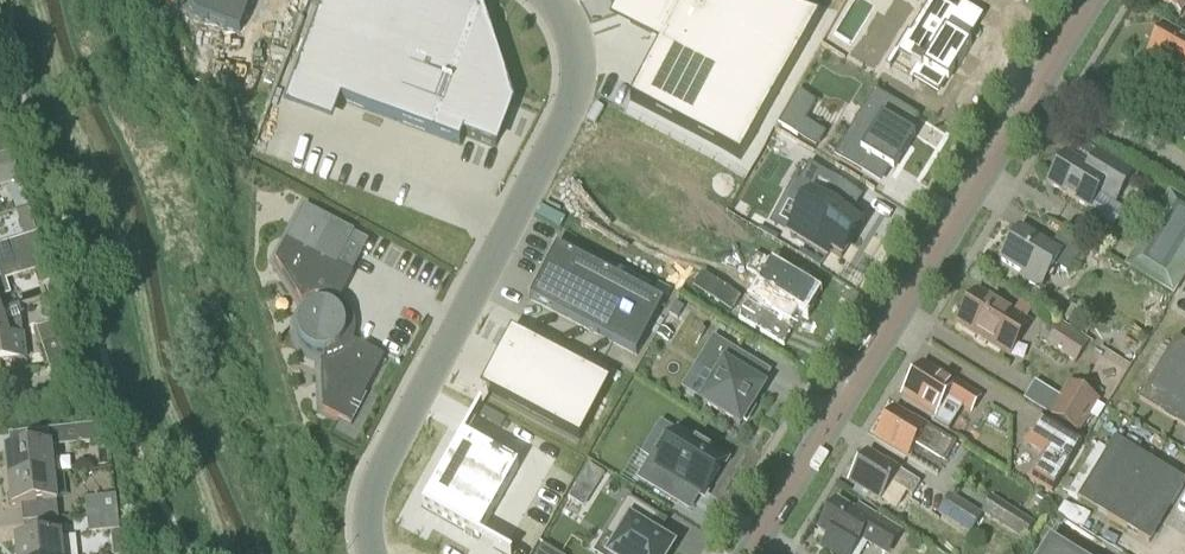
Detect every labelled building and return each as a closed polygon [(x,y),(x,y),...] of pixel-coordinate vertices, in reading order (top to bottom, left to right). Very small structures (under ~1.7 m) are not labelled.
[(253,0),(187,0),(194,15),(240,33),(253,0)] [(293,83),(342,102),(460,146),(463,137),(464,135),(496,147),(512,105),(489,73),(483,51),(481,12),(449,0),(325,0),(293,83)] [(623,14),(627,24),(663,42),(660,49),(632,102),(740,159),(821,20),(757,0),(631,0),(623,14)] [(957,13),(936,0),(929,0),(909,33),(907,33),(894,53),(919,68),(913,78),(937,93),(954,65),(958,68),(971,47),(945,31),(957,13)] [(1181,17),(1184,10),(1184,0),(1153,0),(1181,17)] [(1164,26),(1147,56),(1184,77),(1184,37),(1164,26)] [(861,132),(843,162),(864,175),(872,161),(893,174),(915,139),(913,138),(923,121),(877,93),(866,111),(878,119),(867,136),(861,132)] [(11,152),(6,138),(0,140),(0,156),(11,152)] [(0,156),(0,187),(20,181),(11,152),(0,156)] [(1133,175),(1109,160),(1097,152),(1087,169),(1066,156),(1049,184),(1089,209),(1100,192),(1116,202),(1133,175)] [(808,206),(789,235),(827,258),(830,252),(841,259),(861,228),(830,209),(843,187),(810,166),(791,196),(808,206)] [(1184,277),(1184,204),(1170,195),(1125,267),(1173,296),(1184,277)] [(286,240),(276,261),(302,302),(306,300),(311,308),(304,314),(300,322),(299,331),(302,340),(308,347),(316,351),(325,352),(325,362),(321,362),(323,411),(350,425),(385,358),(352,342),(344,337),(345,335),(345,333),(345,324),(341,316),(335,309),(340,300),(353,275),(337,267),(354,233),(304,207),(286,240)] [(43,250),(29,208),(17,212),(25,237),(0,245),(0,264),(43,250)] [(1020,230),(1001,262),(1022,274),(1020,278),(1040,290),(1055,265),(1069,273),(1075,263),(1061,255),(1020,230)] [(636,356),(663,304),(556,248),(529,300),(636,356)] [(11,294),(7,280),(38,270),(47,297),(58,293),(43,250),(0,264),(0,298),(11,294)] [(816,288),(821,281),(804,270),(799,277),(761,254),(750,271),(766,280),(765,282),(772,286),(765,296),(759,292),(742,319),(789,348),(808,319),(815,323),(817,318),(814,317),(818,311),(819,312),(830,296),(816,288)] [(1006,354),(1026,321),(981,294),(962,327),(1006,354)] [(0,311),(0,362),(25,359),(22,336),(22,332),(20,328),(17,326),(13,324),(9,324),(5,325),(0,311)] [(42,346),(71,336),(66,319),(36,329),(42,346)] [(1076,363),(1087,345),(1063,329),(1051,347),(1076,363)] [(511,354),(490,394),(580,441),(611,383),(511,331),(502,349),(511,354)] [(1177,339),(1139,399),(1184,427),(1184,344),(1177,339)] [(747,422),(755,409),(752,407),(763,388),(742,376),(750,362),(714,340),(697,366),(718,379),(703,403),(740,426),(743,420),(747,422)] [(907,389),(903,395),(923,407),(934,414),(937,415),(947,399),(963,409),(972,415),(982,400),(941,375),(939,378),(921,367),(907,389)] [(1078,436),(1099,400),(1068,382),(1047,416),(1078,436)] [(912,422),(893,411),(877,438),(910,457),(918,444),(946,460),(955,444),(928,428),(928,427),(914,418),(912,422)] [(1040,416),(1023,445),(1041,455),(1027,480),(1053,495),(1084,442),(1040,416)] [(51,447),(110,440),(108,423),(49,430),(51,447)] [(652,461),(640,481),(676,503),(686,486),(703,497),(725,461),(679,433),(659,466),(652,461)] [(480,539),(520,468),(465,437),(425,507),(480,539)] [(1184,486),(1184,483),(1115,440),(1077,500),(1149,543),(1184,486)] [(8,480),(53,475),(50,447),(5,452),(8,480)] [(885,465),(868,454),(850,482),(882,501),(892,485),(912,497),(919,484),(897,469),(898,468),(887,462),(885,465)] [(53,475),(8,480),(11,508),(56,503),(53,475)] [(87,517),(118,514),(116,495),(84,499),(87,517)] [(972,536),(984,517),(950,495),(938,514),(972,536)] [(616,553),(672,553),(675,550),(649,534),(659,518),(630,500),(608,536),(622,544),(616,553)] [(836,503),(820,530),(831,535),(823,548),(833,553),(848,553),(860,535),(888,552),(901,533),(858,507),(854,514),(836,503)] [(1033,524),(1012,510),(1002,527),(1022,541),(1033,524)] [(118,514),(87,517),(89,534),(120,530),(118,514)] [(60,538),(14,543),(16,553),(61,553),(60,538)] [(1050,540),(1041,553),(1072,553),(1050,540)] [(878,549),(864,543),(859,553),(876,553),(878,549)]
